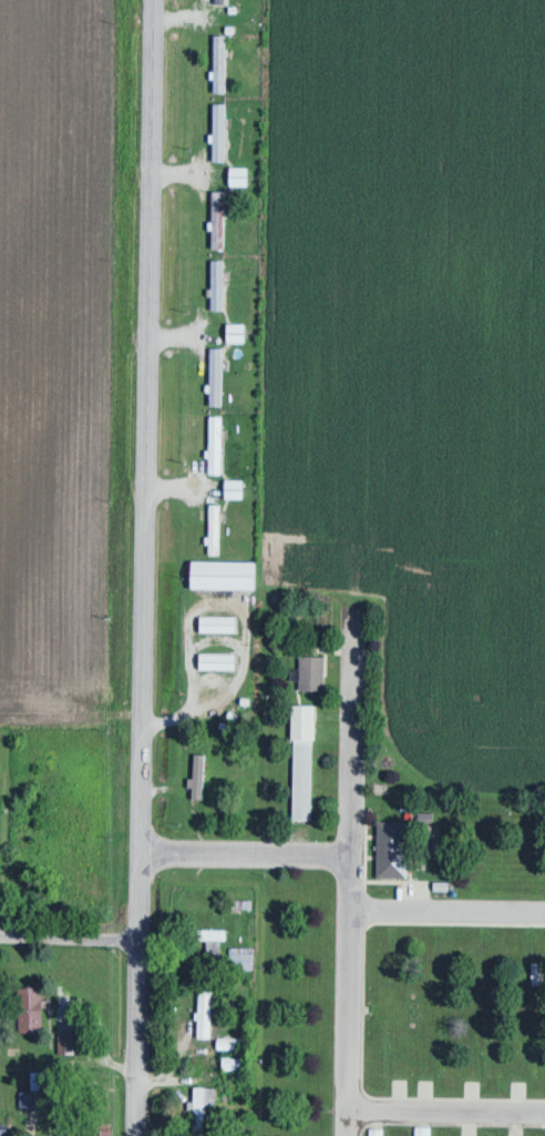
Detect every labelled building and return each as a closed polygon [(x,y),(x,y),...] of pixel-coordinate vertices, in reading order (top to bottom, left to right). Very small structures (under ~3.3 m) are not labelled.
[(229,33),(213,33),(213,92),(229,92),(229,33)] [(228,160),(228,102),(213,102),(213,160),(228,160)] [(251,185),(251,166),(233,166),(233,185),(251,185)] [(212,190),(212,248),(227,248),(227,190),(212,190)] [(226,259),(211,259),(211,308),(226,308),(226,259)] [(248,342),(248,322),(229,322),(229,342),(248,342)] [(225,347),(209,347),(209,404),(225,404),(225,347)] [(209,415),(209,473),(224,473),(224,415),(209,415)] [(228,497),(246,497),(246,479),(228,479),(228,497)] [(223,503),(209,503),(209,553),(223,553),(223,503)] [(261,558),(195,558),(195,587),(261,587),(261,558)] [(202,630),(240,630),(240,614),(202,614),(202,630)] [(239,667),(239,651),(202,651),(202,667),(239,667)] [(327,653),(302,653),(302,688),(327,688),(327,653)] [(296,702),(296,817),(317,817),(317,702),(296,702)] [(206,797),(206,752),(192,752),(192,797),(206,797)] [(380,819),(380,876),(411,876),(411,819),(380,819)] [(229,939),(229,928),(205,928),(205,953),(222,953),(222,939),(229,939)] [(255,946),(232,946),(232,960),(255,960),(255,946)] [(215,1036),(215,983),(200,983),(199,1036),(215,1036)] [(49,1029),(45,984),(21,986),(26,1031),(49,1029)] [(220,1047),(248,1047),(248,1037),(220,1037),(220,1047)] [(225,1068),(242,1068),(242,1056),(225,1056),(225,1068)] [(219,1084),(196,1084),(196,1133),(208,1133),(208,1103),(219,1103),(219,1084)] [(416,1123),(416,1135),(432,1135),(432,1123),(416,1123)] [(384,1125),(372,1126),(372,1135),(384,1135),(384,1125)] [(14,1135),(23,1135),(23,1126),(0,1126),(0,1135),(14,1135)]
